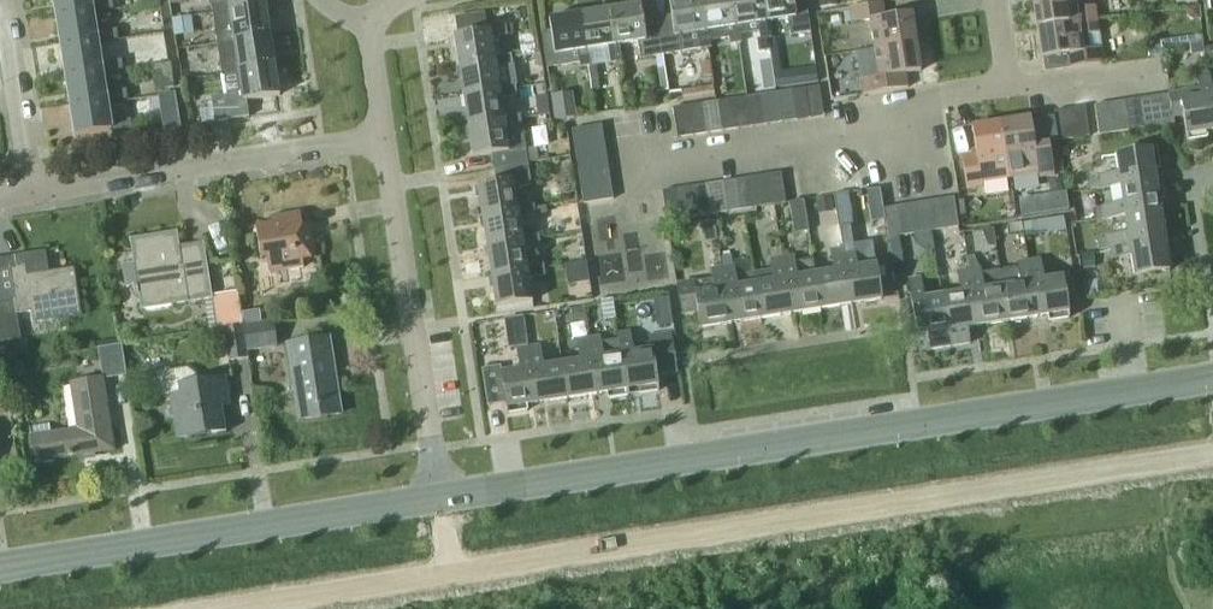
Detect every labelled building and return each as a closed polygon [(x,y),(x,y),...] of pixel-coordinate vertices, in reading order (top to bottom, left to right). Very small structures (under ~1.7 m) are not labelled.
[(56,15),(93,10),(93,13),(113,10),(111,0),(106,0),(92,2),(92,0),(53,0),(56,15)] [(211,5),(212,17),(229,14),(228,10),(265,4),(264,0),(227,0),(227,2),(211,5)] [(709,30),(705,31),(700,0),(669,0),(672,19),(657,21),(663,55),(665,54),(683,52),(700,49),(711,47),(709,30)] [(738,26),(735,26),(731,0),(700,0),(705,31),(709,30),(728,27),(730,44),(741,43),(738,26)] [(735,26),(738,26),(758,23),(760,40),(756,40),(758,54),(771,52),(769,38),(771,38),(769,21),(765,22),(762,0),(731,0),(735,26)] [(765,22),(769,21),(788,18),(790,35),(810,32),(805,0),(801,0),(793,1),(793,0),(762,0),(765,22)] [(1037,29),(1097,20),(1095,6),(1077,9),(1076,0),(1032,0),(1037,29)] [(870,21),(874,49),(916,42),(911,14),(884,18),(881,3),(849,8),(852,24),(870,21)] [(229,14),(212,17),(215,35),(217,46),(234,43),(234,40),(269,34),(265,4),(228,10),(229,14)] [(615,44),(619,44),(638,41),(641,58),(656,56),(662,93),(670,92),(665,54),(663,55),(657,21),(643,23),(640,4),(609,9),(615,44)] [(1193,20),(1201,19),(1199,5),(1186,7),(1187,15),(1193,20)] [(615,44),(609,9),(581,13),(586,49),(590,49),(608,46),(611,63),(622,62),(619,44),(615,44)] [(93,10),(56,15),(60,46),(97,40),(98,44),(117,41),(115,29),(96,32),(93,13),(93,10)] [(582,68),(589,67),(592,66),(590,49),(586,49),(581,13),(549,18),(551,31),(542,33),(548,68),(581,62),(582,68)] [(495,61),(495,57),(492,37),(508,35),(506,25),(490,27),(489,25),(489,23),(488,15),(455,20),(457,36),(456,36),(454,36),(459,66),(495,61)] [(173,19),(175,33),(190,31),(188,16),(173,19)] [(1103,64),(1097,20),(1037,29),(1041,58),(1068,54),(1071,69),(1103,64)] [(234,43),(217,46),(220,65),(222,76),(239,73),(238,70),(274,64),(269,34),(234,40),(234,43)] [(97,40),(60,46),(65,76),(102,70),(102,74),(122,71),(120,59),(101,62),(98,44),(97,40)] [(1147,41),(1149,56),(1162,54),(1160,40),(1147,41)] [(921,72),(916,42),(874,49),(879,77),(861,80),(863,95),(908,88),(906,75),(921,72)] [(1212,61),(1212,46),(1204,47),(1205,53),(1207,62),(1212,61)] [(459,66),(463,96),(500,91),(499,87),(496,68),(512,65),(511,54),(495,57),(495,61),(459,66)] [(224,95),(211,97),(215,122),(249,116),(247,100),(279,95),(274,64),(238,70),(239,73),(222,76),(224,95)] [(598,66),(592,66),(589,67),(592,91),(602,90),(598,66)] [(816,67),(795,70),(797,85),(819,82),(816,67)] [(102,70),(65,76),(70,106),(106,100),(107,103),(126,100),(125,89),(105,92),(102,74),(102,70)] [(1169,93),(1173,118),(1177,118),(1184,116),(1188,140),(1207,137),(1206,133),(1212,132),(1212,106),(1211,95),(1212,95),(1209,74),(1197,76),(1198,89),(1169,93)] [(463,96),(468,127),(505,121),(504,116),(501,97),(530,93),(529,86),(516,88),(516,84),(499,87),(500,91),(463,96)] [(804,87),(809,117),(822,115),(818,85),(804,87)] [(684,101),(716,96),(714,86),(682,90),(684,101)] [(791,89),(796,119),(809,117),(804,87),(791,89)] [(777,92),(782,121),(796,119),(791,89),(777,92)] [(762,94),(767,123),(782,121),(777,92),(762,94)] [(158,96),(162,120),(161,120),(162,131),(181,128),(175,93),(158,96)] [(1169,93),(1154,96),(1158,125),(1173,123),(1173,118),(1169,93)] [(576,116),(573,94),(552,97),(555,119),(576,116)] [(748,96),(752,126),(767,123),(762,94),(748,96)] [(733,98),(738,128),(752,126),(748,96),(733,98)] [(1143,128),(1158,125),(1154,96),(1139,98),(1143,128)] [(718,101),(723,130),(738,128),(733,98),(718,101)] [(1129,130),(1143,128),(1139,98),(1124,101),(1129,130)] [(110,123),(107,103),(106,100),(70,106),(74,136),(109,130),(110,134),(131,131),(130,119),(110,123)] [(702,103),(706,133),(723,130),(718,101),(702,103)] [(1098,135),(1129,130),(1124,101),(1094,105),(1098,135)] [(702,103),(687,106),(692,135),(706,133),(702,103)] [(677,137),(692,135),(687,106),(687,104),(672,107),(677,137)] [(1089,136),(1084,107),(1054,112),(1058,141),(1089,136)] [(528,163),(539,162),(537,147),(526,149),(522,125),(520,114),(504,116),(505,121),(468,127),(473,157),(492,154),(495,168),(528,163)] [(1001,123),(1007,165),(1009,177),(1039,173),(1039,179),(1054,176),(1049,143),(1035,146),(1030,118),(1001,123)] [(980,181),(1009,177),(1001,123),(972,128),(976,155),(961,157),(967,190),(981,188),(980,181)] [(573,129),(575,144),(604,139),(602,125),(573,129)] [(604,139),(575,144),(577,159),(607,155),(604,139)] [(1156,179),(1156,178),(1154,169),(1159,168),(1156,148),(1115,154),(1117,174),(1097,177),(1099,189),(1120,186),(1119,185),(1156,179)] [(607,155),(577,159),(580,174),(609,170),(607,155)] [(478,185),(482,216),(518,211),(518,207),(515,188),(532,186),(528,163),(495,168),(497,182),(478,185)] [(609,170),(580,174),(582,188),(611,184),(609,170)] [(765,176),(770,206),(785,204),(780,174),(765,176)] [(750,179),(755,208),(770,206),(765,176),(750,179)] [(1124,215),(1160,209),(1159,198),(1164,198),(1161,177),(1156,178),(1156,179),(1119,185),(1120,186),(1122,204),(1102,207),(1104,220),(1125,216),(1124,215)] [(735,181),(740,211),(755,208),(750,179),(735,181)] [(721,183),(726,213),(740,211),(735,181),(721,183)] [(707,185),(711,215),(726,213),(721,183),(707,185)] [(611,184),(582,188),(584,204),(613,199),(611,184)] [(692,188),(697,217),(711,215),(707,185),(692,188)] [(678,190),(682,220),(697,217),(692,188),(678,190)] [(682,220),(678,190),(662,192),(667,222),(682,220)] [(853,226),(848,193),(833,195),(838,228),(853,226)] [(830,196),(816,199),(817,209),(832,207),(830,196)] [(1039,196),(1019,199),(1022,216),(1041,213),(1039,196)] [(953,198),(940,200),(944,230),(958,227),(953,198)] [(809,232),(804,200),(789,203),(794,234),(809,232)] [(925,202),(930,232),(944,230),(940,200),(925,202)] [(911,205),(916,234),(930,232),(925,202),(911,205)] [(482,216),(487,246),(523,240),(522,237),(520,218),(536,216),(535,204),(518,207),(518,211),(482,216)] [(897,207),(902,236),(916,234),(911,205),(897,207)] [(888,239),(902,236),(897,207),(883,209),(888,239)] [(1108,248),(1165,239),(1160,209),(1124,215),(1125,216),(1127,234),(1106,237),(1108,248)] [(302,227),(300,212),(269,217),(270,223),(255,225),(261,260),(266,259),(268,274),(303,268),(302,261),(316,258),(313,240),(312,240),(309,225),(302,227)] [(1039,220),(1025,223),(1027,235),(1041,233),(1039,220)] [(1017,234),(1015,224),(1001,226),(1002,236),(1017,234)] [(179,245),(177,231),(129,238),(133,263),(121,265),(124,288),(134,287),(135,293),(138,293),(141,310),(212,299),(203,242),(179,245)] [(539,234),(522,237),(523,240),(487,246),(491,276),(528,271),(527,267),(525,254),(533,246),(541,245),(539,234)] [(1170,270),(1165,239),(1108,248),(1110,259),(1131,256),(1134,276),(1170,270)] [(753,274),(760,319),(790,315),(782,259),(784,258),(782,248),(770,250),(771,260),(769,261),(771,271),(753,274)] [(853,248),(841,249),(850,305),(881,300),(876,265),(856,269),(853,248)] [(850,305),(841,249),(829,251),(832,272),(816,275),(815,275),(820,310),(850,305)] [(43,253),(13,257),(15,268),(8,269),(13,300),(0,302),(0,343),(21,339),(17,315),(31,313),(32,323),(81,315),(74,268),(47,273),(43,253)] [(790,315),(820,310),(815,275),(816,275),(814,260),(793,263),(792,257),(784,258),(782,259),(790,315)] [(978,327),(1007,322),(999,270),(981,273),(980,268),(974,258),(967,259),(978,327)] [(942,295),(950,347),(970,344),(968,328),(978,327),(967,259),(957,261),(959,272),(957,272),(960,292),(942,295)] [(1028,261),(1037,317),(1047,316),(1048,322),(1069,318),(1062,276),(1044,279),(1041,259),(1028,261)] [(1017,267),(999,270),(1007,322),(1037,317),(1028,261),(1017,263),(1017,267)] [(528,271),(491,276),(496,307),(532,301),(529,277),(545,275),(543,265),(527,267),(528,271)] [(722,268),(731,324),(760,319),(753,274),(734,277),(732,267),(722,268)] [(731,324),(722,268),(709,270),(711,280),(677,286),(681,315),(697,312),(700,329),(731,324)] [(950,347),(942,295),(924,298),(921,277),(908,279),(917,336),(928,334),(931,350),(950,347)] [(223,329),(243,326),(238,293),(212,296),(217,329),(223,328),(223,329)] [(532,301),(496,307),(497,314),(533,308),(532,301)] [(585,307),(572,309),(574,322),(587,319),(585,307)] [(244,323),(262,321),(261,310),(243,313),(244,323)] [(523,316),(504,319),(506,334),(526,331),(523,316)] [(671,316),(658,318),(659,325),(672,323),(671,316)] [(243,326),(247,351),(276,347),(272,321),(243,326)] [(248,359),(247,351),(243,326),(223,329),(229,362),(248,359)] [(627,390),(629,389),(638,388),(639,394),(660,391),(657,376),(678,373),(671,332),(650,335),(651,343),(633,346),(631,332),(618,334),(618,336),(619,336),(622,355),(627,390)] [(342,414),(329,337),(288,344),(301,421),(342,414)] [(600,337),(589,339),(598,394),(601,394),(608,392),(609,399),(630,395),(629,389),(627,390),(622,355),(619,355),(603,358),(600,337)] [(581,361),(562,364),(567,399),(598,394),(589,339),(578,340),(581,361)] [(97,348),(102,378),(102,379),(126,375),(120,344),(97,348)] [(540,346),(528,348),(537,404),(567,399),(562,364),(544,367),(540,346)] [(534,404),(537,404),(528,348),(521,349),(517,349),(520,370),(514,371),(502,373),(501,366),(482,368),(488,406),(506,403),(506,407),(507,414),(528,411),(527,405),(534,404)] [(195,375),(187,369),(163,373),(157,381),(159,396),(168,394),(172,419),(177,418),(180,440),(226,433),(222,406),(229,405),(225,376),(196,380),(195,375)] [(114,450),(102,379),(102,378),(70,383),(78,428),(49,433),(48,424),(27,428),(32,463),(114,450)]
